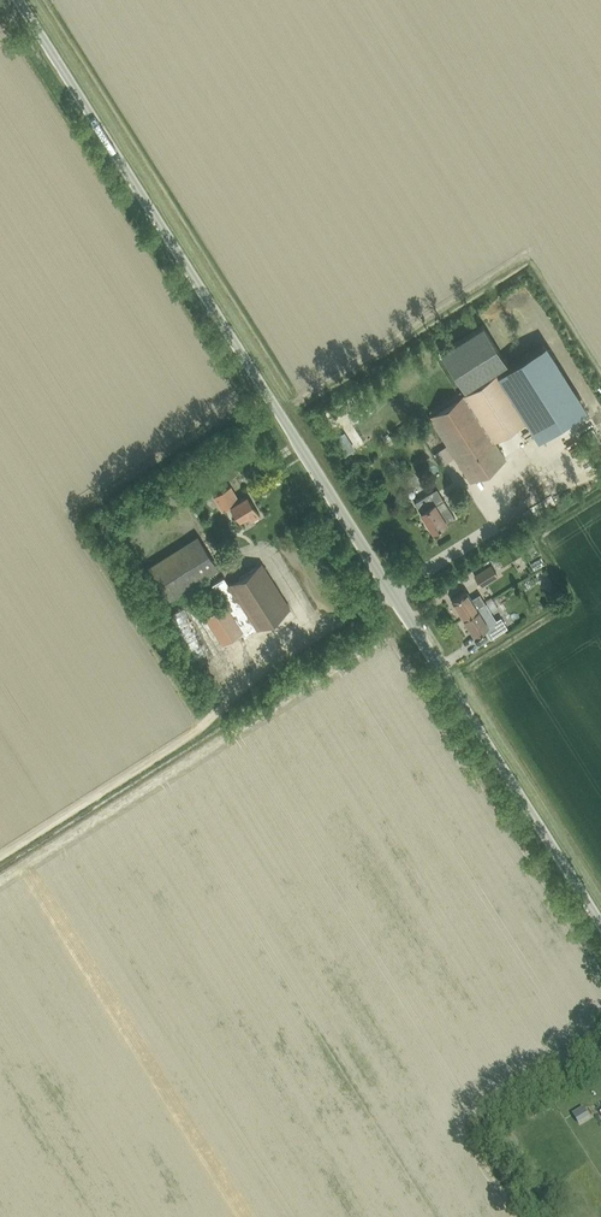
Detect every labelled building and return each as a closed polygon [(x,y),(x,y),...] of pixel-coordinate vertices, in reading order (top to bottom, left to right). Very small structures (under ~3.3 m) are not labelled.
[(509,367),(482,325),(440,352),(464,390),(485,376),(488,380),(495,375),(509,367)] [(470,482),(505,460),(494,442),(525,422),(495,375),(488,380),(464,395),(429,418),(470,482)] [(489,479),(490,484),(500,482),(499,476),(489,479)] [(446,523),(434,504),(436,503),(430,492),(414,502),(420,512),(420,513),(432,532),(446,523)] [(260,517),(256,511),(247,496),(239,501),(234,493),(227,497),(232,505),(230,506),(239,521),(248,516),(252,522),(260,517)] [(228,585),(218,569),(197,536),(148,567),(169,600),(207,576),(224,605),(242,632),(245,637),(289,609),(261,564),(228,585)] [(435,568),(443,564),(438,556),(430,560),(435,568)] [(536,558),(528,565),(533,571),(541,564),(536,558)] [(497,575),(491,565),(474,575),(481,586),(497,575)] [(463,618),(476,609),(465,591),(452,600),(463,618)] [(476,609),(463,618),(474,635),(485,628),(490,638),(507,627),(501,618),(496,621),(485,603),(476,609)] [(224,605),(205,617),(222,644),(242,632),(224,605)] [(588,980),(595,976),(588,966),(582,970),(588,980)]
